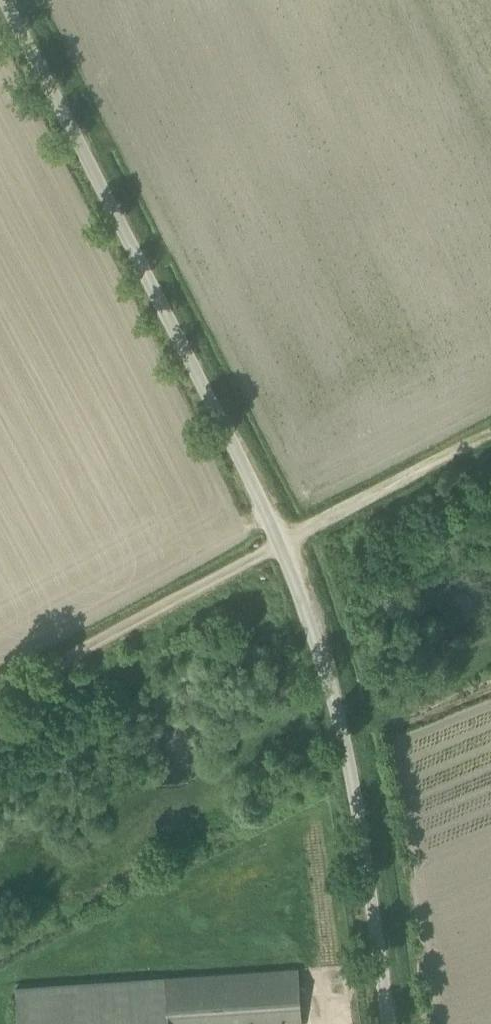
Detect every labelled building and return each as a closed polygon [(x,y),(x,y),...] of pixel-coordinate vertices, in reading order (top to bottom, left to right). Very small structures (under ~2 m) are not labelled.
[(165,977),(168,1023),(301,1023),(298,968),(165,977)] [(165,977),(165,975),(15,984),(18,1023),(168,1023),(165,977)]
